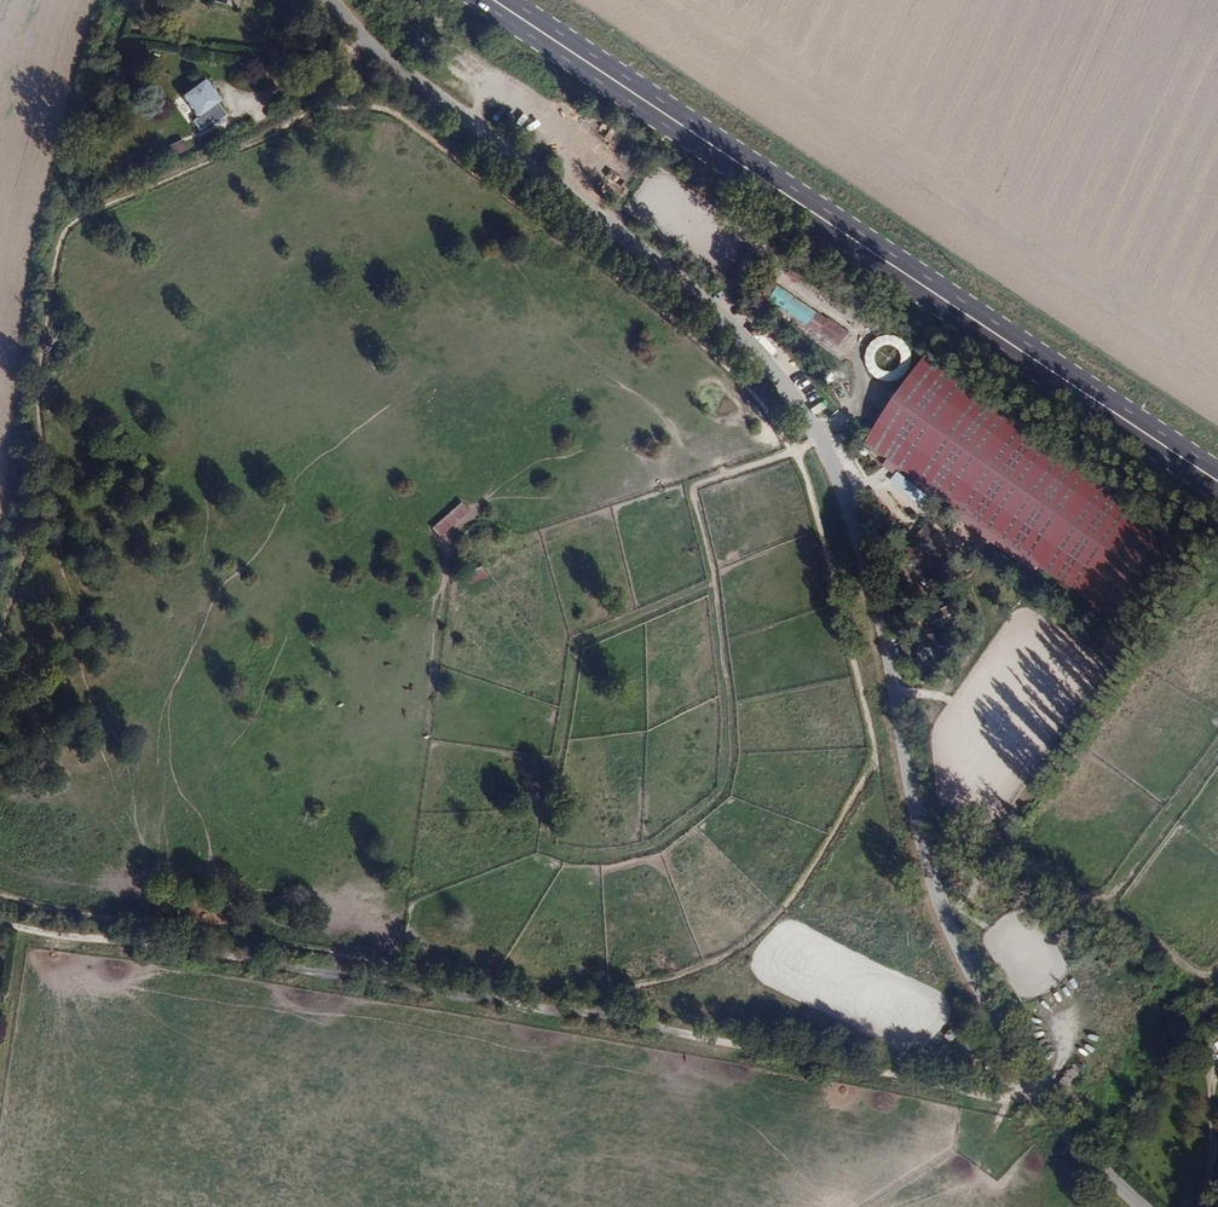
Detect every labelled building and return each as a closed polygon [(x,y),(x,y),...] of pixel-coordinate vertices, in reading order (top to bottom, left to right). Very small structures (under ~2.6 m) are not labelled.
[(210,2),(237,9),(240,0),(210,0),(210,2)] [(454,66),(473,79),(477,73),(458,60),(454,66)] [(208,80),(186,97),(202,119),(197,122),(204,132),(216,123),(218,126),(231,116),(222,104),(224,102),(208,80)] [(174,160),(189,153),(182,139),(167,146),(174,160)] [(847,326),(775,289),(765,309),(814,334),(810,341),(833,353),(847,326)] [(1168,545),(1168,536),(1157,528),(1161,528),(926,353),(895,394),(883,391),(879,407),(885,412),(864,439),(863,444),(883,459),(883,467),(892,474),(896,469),(973,526),(956,526),(956,533),(958,534),(973,534),(973,540),(1012,552),(1107,622),(1127,622),(1134,612),(1134,607),(1145,592),(1150,577),(1155,577),(1155,562),(1168,545)] [(482,565),(465,572),(471,584),(487,577),(482,565)] [(926,612),(932,624),(956,612),(949,600),(926,612)] [(1050,1013),(1057,1010),(1052,995),(1045,997),(1050,1013)]
